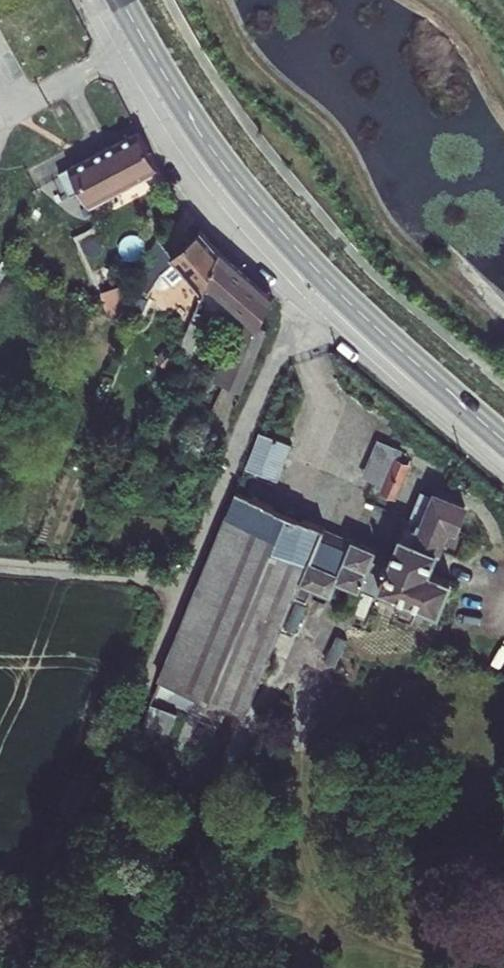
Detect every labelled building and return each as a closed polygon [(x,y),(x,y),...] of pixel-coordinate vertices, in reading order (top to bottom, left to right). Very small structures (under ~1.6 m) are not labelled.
[(139,132),(61,172),(75,200),(85,195),(93,211),(161,174),(139,132)] [(202,290),(206,278),(242,314),(222,364),(244,377),(272,305),(199,227),(171,252),(159,236),(140,286),(154,295),(163,273),(171,285),(187,271),(202,290)] [(107,313),(129,307),(121,283),(100,290),(107,313)] [(215,382),(237,393),(244,377),(222,364),(215,382)] [(285,452),(252,439),(237,477),(269,490),(285,452)] [(372,490),(385,495),(398,462),(387,458),(391,447),(378,443),(365,477),(375,481),(372,490)] [(379,561),(362,554),(344,597),(362,604),(365,593),(424,615),(437,580),(421,573),(439,527),(450,531),(460,506),(429,494),(424,507),(415,505),(404,530),(394,527),(379,561)] [(362,554),(227,502),(152,687),(243,724),(304,584),(343,599),(344,597),(362,554)]
